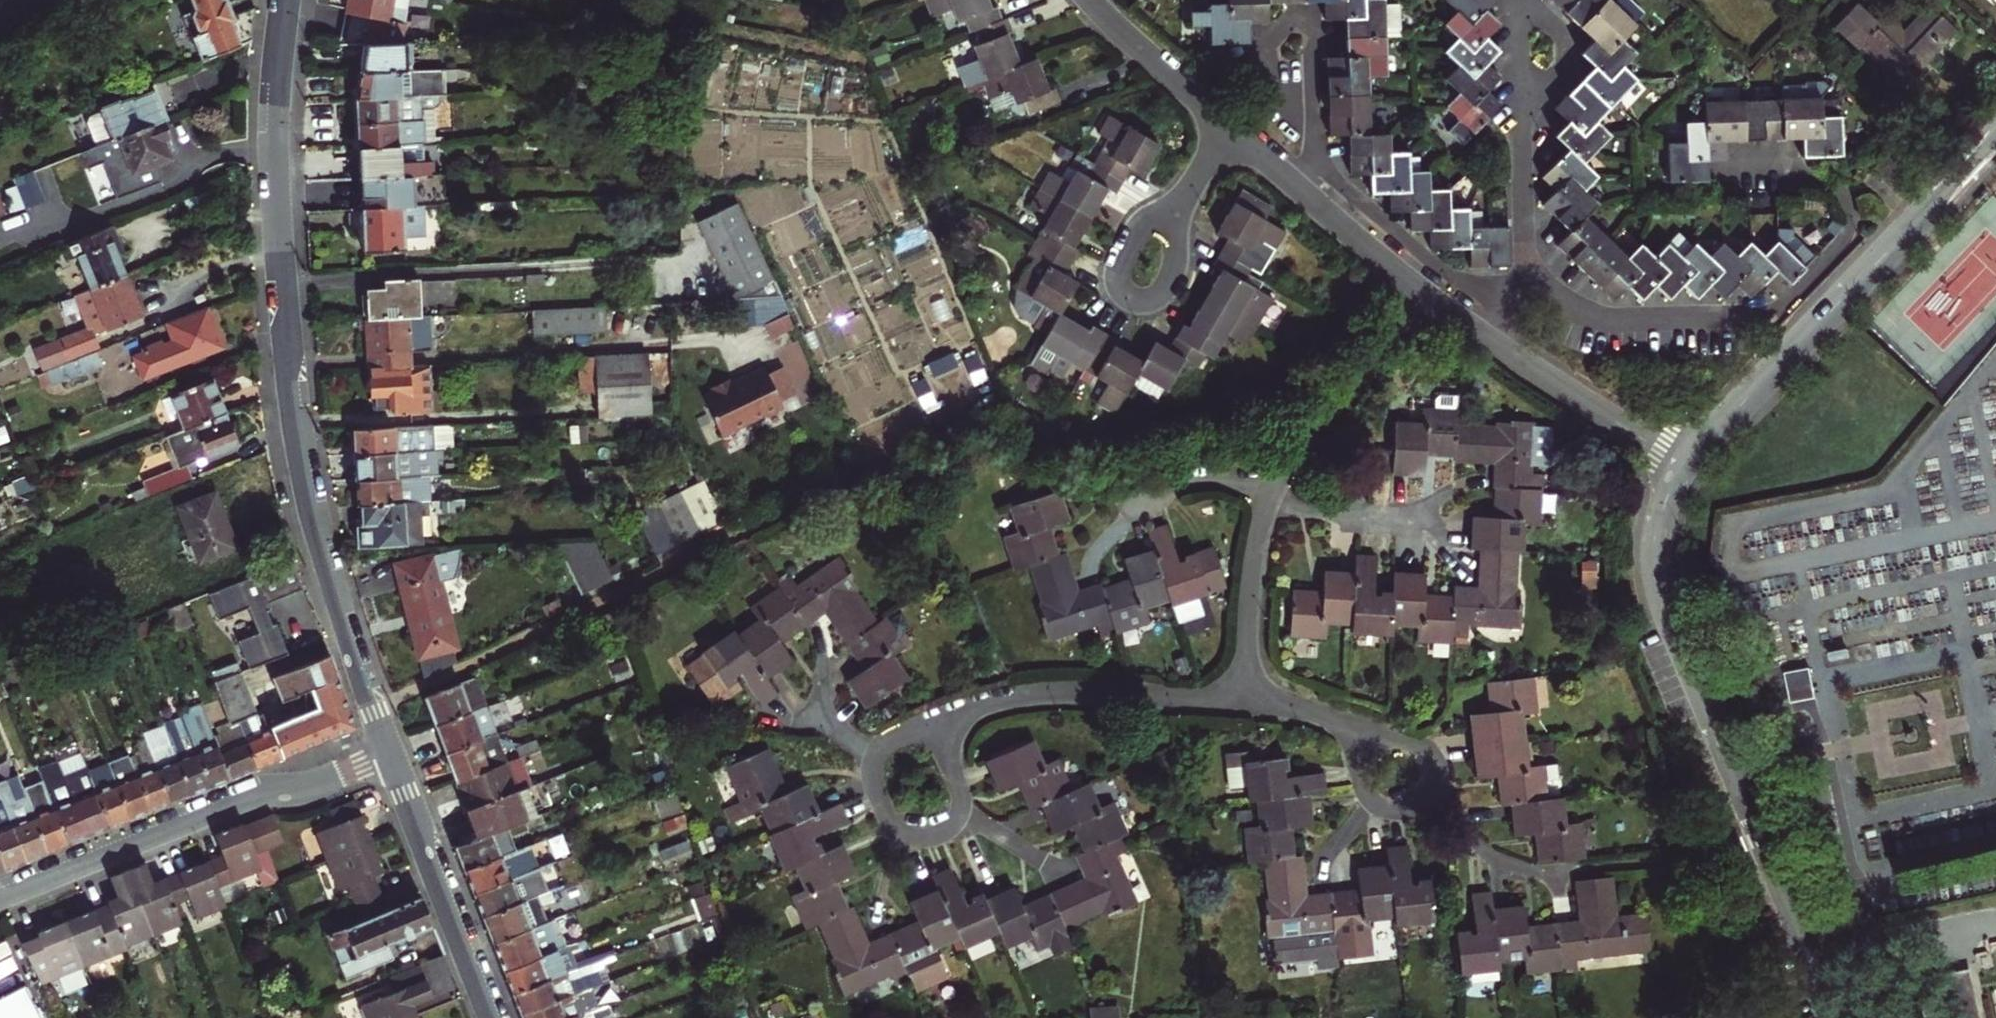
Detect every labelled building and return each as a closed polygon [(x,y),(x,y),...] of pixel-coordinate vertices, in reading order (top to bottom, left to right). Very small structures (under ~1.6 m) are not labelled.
[(253,38),(256,15),(257,5),(233,14),(227,0),(192,0),(195,6),(184,11),(201,59),(253,38)] [(399,40),(405,6),(392,3),(392,0),(345,0),(343,12),(337,42),(399,40)] [(929,15),(950,7),(956,21),(963,19),(968,31),(972,29),(978,42),(972,45),(977,56),(955,66),(963,85),(980,79),(993,110),(1021,100),(1026,113),(1060,100),(1056,92),(1053,86),(1047,88),(1035,58),(1020,63),(1007,31),(1012,29),(1009,23),(1006,16),(1002,17),(999,10),(996,4),(991,6),(988,0),(923,0),(929,15)] [(1268,20),(1267,2),(1267,0),(1227,0),(1227,2),(1228,21),(1247,21),(1268,20)] [(1365,0),(1330,0),(1323,0),(1324,18),(1344,18),(1365,17),(1365,0)] [(1345,37),(1385,35),(1397,34),(1394,0),(1365,0),(1365,17),(1344,18),(1345,37)] [(1457,9),(1471,22),(1485,9),(1493,0),(1448,0),(1457,9)] [(1580,25),(1603,0),(1554,0),(1580,25)] [(1622,37),(1636,23),(1613,0),(1603,0),(1580,25),(1593,38),(1608,52),(1622,37)] [(1856,0),(1832,27),(1858,50),(1861,46),(1895,78),(1911,60),(1921,69),(1957,29),(1928,2),(1904,28),(1883,8),(1873,17),(1856,0)] [(1209,24),(1210,42),(1223,41),(1248,40),(1247,21),(1228,21),(1227,2),(1208,3),(1208,9),(1189,10),(1189,25),(1209,24)] [(1499,22),(1485,9),(1471,22),(1457,9),(1443,23),(1456,36),(1472,51),(1486,36),(1499,22)] [(1385,35),(1345,37),(1346,55),(1367,54),(1368,76),(1386,74),(1385,35)] [(1459,65),(1472,76),(1487,61),(1500,48),(1486,36),(1472,51),(1456,36),(1443,49),(1459,65)] [(1623,65),(1637,51),(1622,37),(1608,52),(1593,38),(1579,52),(1594,66),(1608,80),(1623,65)] [(332,70),(358,69),(404,68),(404,40),(399,40),(337,42),(335,55),(332,70)] [(1326,56),(1328,95),(1369,93),(1368,76),(1367,54),(1346,55),(1326,56)] [(1487,61),(1472,76),(1459,65),(1446,79),(1459,90),(1473,104),(1487,90),(1501,74),(1487,61)] [(1636,78),(1623,65),(1608,80),(1594,66),(1582,78),(1610,105),(1636,78)] [(355,97),(432,93),(430,67),(404,68),(358,69),(356,85),(355,94),(355,97)] [(1569,120),(1583,134),(1596,121),(1610,105),(1582,78),(1555,106),(1569,120)] [(1801,137),(1821,136),(1820,115),(1820,95),(1827,86),(1821,81),(1805,82),(1803,83),(1780,84),(1781,97),(1783,137),(1801,137)] [(164,118),(167,117),(160,100),(155,87),(134,97),(133,95),(121,100),(121,98),(99,107),(101,112),(90,117),(88,122),(96,144),(164,118)] [(1487,90),(1473,104),(1459,90),(1445,104),(1460,117),(1448,130),(1462,143),(1500,102),(1487,90)] [(355,108),(355,121),(415,119),(414,106),(448,104),(448,92),(432,93),(355,97),(355,108)] [(1329,133),(1348,132),(1371,132),(1369,93),(1328,95),(1329,133)] [(1744,138),(1783,137),(1781,97),(1742,98),(1744,138)] [(1726,139),(1744,138),(1742,98),(1703,100),(1704,120),(1705,140),(1726,139)] [(1097,132),(1107,138),(1092,162),(1085,174),(1076,168),(1068,181),(1048,170),(1029,203),(1048,214),(1027,251),(1034,255),(1015,287),(1010,302),(1017,315),(1030,323),(1047,333),(1030,363),(1047,373),(1049,370),(1061,377),(1070,361),(1081,367),(1085,361),(1098,368),(1094,375),(1106,382),(1095,401),(1114,412),(1131,382),(1158,397),(1164,386),(1167,388),(1184,357),(1199,365),(1206,353),(1213,356),(1226,333),(1246,344),(1266,309),(1246,298),(1285,228),(1266,217),(1273,204),(1240,187),(1228,208),(1215,231),(1226,237),(1213,261),(1220,266),(1213,279),(1192,315),(1186,326),(1181,323),(1167,348),(1160,343),(1153,340),(1142,359),(1113,342),(1116,336),(1109,332),(1103,329),(1093,323),(1089,328),(1081,323),(1060,312),(1079,280),(1072,277),(1064,272),(1078,248),(1074,246),(1080,237),(1101,200),(1108,187),(1116,192),(1130,168),(1141,174),(1149,159),(1159,142),(1108,113),(1097,132)] [(1802,156),(1843,154),(1840,114),(1820,115),(1821,136),(1801,137),(1802,156)] [(164,118),(96,144),(81,151),(87,166),(104,160),(117,196),(162,180),(156,161),(170,156),(168,151),(171,150),(166,136),(170,134),(167,126),(164,118)] [(356,146),(422,142),(421,118),(415,119),(355,121),(355,133),(356,146)] [(1555,134),(1569,148),(1583,161),(1609,133),(1596,121),(1583,134),(1569,120),(1555,134)] [(1685,121),(1685,141),(1686,160),(1708,159),(1727,158),(1726,139),(1705,140),(1704,120),(1685,121)] [(1369,172),(1391,171),(1390,150),(1390,132),(1371,132),(1348,132),(1349,173),(1369,172)] [(1709,179),(1708,159),(1686,160),(1685,141),(1666,141),(1668,181),(1709,179)] [(346,178),(357,177),(420,173),(432,173),(432,160),(422,160),(422,142),(356,146),(356,154),(345,155),(345,166),(346,178)] [(1541,177),(1555,189),(1569,174),(1584,189),(1597,175),(1583,161),(1569,148),(1541,177)] [(1370,192),(1387,191),(1410,190),(1409,170),(1419,170),(1419,154),(1408,154),(1408,150),(1390,150),(1391,171),(1369,172),(1370,192)] [(16,182),(25,204),(43,197),(32,169),(14,177),(16,182)] [(1407,209),(1428,208),(1428,189),(1427,169),(1419,170),(1409,170),(1410,190),(1387,191),(1388,210),(1407,209)] [(359,207),(422,203),(420,173),(357,177),(358,193),(359,207)] [(1571,230),(1584,217),(1598,202),(1584,189),(1569,174),(1555,189),(1541,202),(1571,230)] [(25,204),(16,182),(5,186),(14,209),(25,204)] [(1408,229),(1428,228),(1449,227),(1448,207),(1447,188),(1428,189),(1428,208),(1407,209),(1408,229)] [(515,198),(478,200),(478,209),(517,208),(515,198)] [(747,297),(780,295),(735,201),(693,221),(731,298),(747,297)] [(423,203),(422,203),(359,207),(360,233),(361,251),(404,249),(403,245),(414,244),(414,225),(422,225),(421,217),(424,217),(423,203)] [(1428,228),(1429,247),(1469,245),(1469,226),(1468,206),(1448,207),(1449,227),(1428,228)] [(1584,272),(1612,244),(1584,217),(1571,230),(1556,245),(1584,272)] [(122,244),(115,224),(63,245),(70,258),(79,254),(92,288),(127,274),(119,254),(124,252),(122,244)] [(1510,263),(1507,224),(1469,226),(1469,245),(1470,265),(1510,263)] [(1794,234),(1793,229),(1777,230),(1778,239),(1764,254),(1777,267),(1763,282),(1777,295),(1816,255),(1794,234)] [(1763,282),(1777,267),(1764,254),(1748,239),(1735,253),(1750,268),(1736,282),(1750,296),(1763,282)] [(1736,282),(1750,268),(1735,253),(1721,240),(1707,254),(1723,269),(1709,283),(1723,296),(1736,282)] [(1696,297),(1709,283),(1723,269),(1707,254),(1694,241),(1680,255),(1694,268),(1680,282),(1696,297)] [(1642,298),(1655,285),(1669,271),(1653,256),(1639,242),(1625,256),(1640,271),(1627,284),(1642,298)] [(1653,256),(1669,271),(1655,285),(1667,296),(1680,282),(1694,268),(1680,255),(1666,242),(1653,256)] [(1613,299),(1627,284),(1640,271),(1625,256),(1612,244),(1584,272),(1613,299)] [(136,297),(127,274),(92,288),(77,294),(89,324),(36,345),(47,372),(97,352),(103,350),(96,334),(143,316),(136,297)] [(421,314),(419,276),(382,278),(383,287),(366,287),(366,293),(361,294),(362,304),(362,312),(369,312),(369,317),(421,314)] [(780,295),(747,297),(748,321),(762,321),(768,333),(793,321),(780,295)] [(167,324),(208,308),(206,303),(164,319),(167,324)] [(604,305),(530,308),(532,333),(606,329),(604,305)] [(213,322),(208,308),(167,324),(173,339),(164,342),(162,337),(144,343),(147,349),(134,354),(143,377),(222,346),(213,322)] [(405,350),(430,349),(428,314),(421,314),(369,317),(369,337),(369,352),(405,350)] [(799,335),(793,321),(768,333),(775,347),(799,335)] [(370,367),(406,365),(405,350),(369,352),(370,367)] [(596,415),(667,411),(667,399),(650,400),(646,351),(579,355),(580,387),(595,387),(596,415)] [(99,357),(97,352),(47,372),(51,384),(101,364),(99,357)] [(429,409),(427,363),(406,365),(405,371),(367,374),(368,380),(363,382),(363,385),(363,389),(367,392),(367,395),(372,395),(373,407),(390,406),(391,412),(429,409)] [(713,397),(705,401),(721,434),(729,437),(765,419),(770,421),(780,416),(782,411),(784,409),(782,405),(769,378),(766,371),(749,379),(748,383),(735,389),(732,382),(711,392),(713,397)] [(782,371),(769,378),(782,405),(796,398),(782,371)] [(171,394),(185,430),(228,413),(222,400),(213,377),(171,394)] [(1424,455),(1453,457),(1455,421),(1455,408),(1421,406),(1420,421),(1393,419),(1390,473),(1423,475),(1424,455)] [(233,426),(228,413),(185,430),(166,438),(178,468),(144,481),(149,494),(192,477),(187,464),(240,444),(233,426)] [(1493,486),(1542,488),(1543,473),(1532,472),(1532,466),(1554,466),(1555,427),(1534,426),(1534,420),(1507,418),(1507,421),(1492,420),(1492,424),(1455,421),(1453,457),(1453,462),(1491,464),(1490,486),(1493,486)] [(473,422),(433,425),(434,438),(461,437),(461,439),(474,438),(473,422)] [(352,444),(353,455),(434,450),(434,438),(433,425),(352,429),(352,444)] [(354,466),(355,479),(426,475),(430,475),(429,459),(459,457),(458,449),(434,450),(353,455),(354,466)] [(681,495),(699,532),(722,521),(696,467),(673,478),(681,495)] [(356,503),(360,503),(420,499),(427,499),(426,475),(355,479),(355,493),(356,503)] [(1469,548),(1477,548),(1518,550),(1523,550),(1524,524),(1540,525),(1542,488),(1493,486),(1493,515),(1470,514),(1469,548)] [(1012,568),(1026,563),(1059,553),(1049,526),(1069,519),(1059,488),(1007,506),(1015,530),(1001,535),(1012,568)] [(215,491),(179,505),(201,560),(237,546),(226,518),(215,491)] [(661,512),(677,543),(699,532),(681,495),(658,507),(661,512)] [(420,499),(360,503),(362,526),(357,526),(357,534),(357,543),(421,540),(420,499)] [(654,555),(677,543),(661,512),(639,523),(654,555)] [(1152,547),(1169,601),(1177,625),(1203,616),(1196,595),(1224,587),(1210,544),(1181,554),(1183,559),(1176,561),(1165,523),(1146,529),(1152,547)] [(579,594),(610,579),(592,543),(554,545),(579,594)] [(1145,608),(1169,601),(1152,547),(1121,557),(1128,577),(1099,586),(1115,634),(1150,623),(1145,608)] [(1452,594),(1450,637),(1467,638),(1468,625),(1519,627),(1520,603),(1517,602),(1519,587),(1516,587),(1518,550),(1477,548),(1476,585),(1452,584),(1452,594)] [(392,562),(416,655),(450,647),(455,646),(438,579),(450,576),(453,563),(453,549),(405,551),(407,558),(392,562)] [(1100,638),(1115,634),(1099,586),(1098,580),(1079,586),(1066,550),(1059,553),(1026,563),(1039,599),(1036,600),(1041,614),(1038,615),(1047,640),(1096,624),(1100,638)] [(1353,571),(1351,625),(1350,633),(1390,635),(1390,625),(1391,590),(1378,589),(1379,595),(1372,594),(1374,553),(1354,553),(1353,571)] [(777,585),(805,626),(823,613),(844,644),(877,621),(856,590),(859,588),(838,555),(796,583),(789,573),(775,582),(777,585)] [(305,586),(294,556),(207,592),(218,619),(248,607),(259,632),(239,640),(250,668),(288,653),(276,621),(272,623),(266,608),(270,607),(267,602),(305,586)] [(1326,624),(1351,625),(1353,571),(1322,569),(1321,589),(1291,588),(1289,636),(1325,637),(1326,624)] [(1415,642),(1450,644),(1450,637),(1452,594),(1423,592),(1424,573),(1392,571),(1391,590),(1390,625),(1415,627),(1415,642)] [(756,617),(734,632),(766,677),(792,660),(781,642),(805,626),(777,585),(749,606),(756,617)] [(193,624),(184,602),(167,609),(171,618),(175,630),(193,624)] [(150,626),(171,618),(167,609),(147,617),(150,626)] [(877,621),(844,644),(861,668),(844,679),(864,708),(909,677),(893,653),(904,645),(885,616),(877,621)] [(144,627),(141,619),(125,626),(131,642),(145,637),(141,628),(144,627)] [(777,694),(766,677),(734,632),(732,628),(683,663),(712,705),(741,686),(734,676),(739,672),(760,705),(777,694)] [(450,647),(416,655),(421,674),(452,659),(450,647)] [(302,665),(273,676),(282,700),(289,698),(289,699),(298,695),(297,693),(311,687),(337,676),(335,668),(329,654),(302,665)] [(601,673),(618,668),(615,658),(598,664),(601,673)] [(1810,666),(1785,672),(1789,687),(1814,681),(1810,666)] [(240,722),(257,715),(241,671),(214,681),(231,725),(240,722)] [(356,728),(337,676),(311,687),(319,710),(273,729),(284,757),(356,728)] [(433,724),(484,705),(473,676),(423,696),(428,712),(433,724)] [(1468,714),(1471,744),(1525,738),(1522,713),(1537,711),(1533,676),(1486,681),(1489,712),(1468,714)] [(1817,696),(1814,681),(1789,687),(1793,702),(1817,696)] [(484,705),(433,724),(439,742),(444,754),(494,734),(496,733),(484,705)] [(208,720),(209,722),(216,720),(212,711),(206,713),(208,720)] [(505,717),(510,728),(521,724),(517,713),(505,717)] [(272,727),(269,728),(264,717),(259,719),(257,715),(240,722),(241,725),(257,768),(272,762),(284,757),(273,729),(272,727)] [(221,783),(230,779),(214,735),(209,722),(208,720),(189,727),(212,787),(221,783)] [(214,735),(230,779),(247,773),(257,768),(241,725),(214,735)] [(212,787),(189,727),(168,736),(191,795),(202,791),(212,787)] [(179,800),(191,795),(168,736),(165,730),(159,732),(163,743),(149,748),(171,803),(179,800)] [(449,769),(454,781),(504,762),(494,734),(444,754),(449,769)] [(87,738),(76,743),(86,767),(89,775),(100,772),(87,738)] [(171,803),(149,748),(145,738),(136,741),(141,753),(130,757),(152,811),(161,807),(171,803)] [(514,746),(518,757),(539,749),(534,738),(514,746)] [(1499,804),(1509,803),(1548,799),(1544,764),(1529,766),(1525,738),(1471,744),(1475,777),(1496,774),(1499,804)] [(1026,807),(1039,802),(1070,788),(1057,757),(1044,763),(1033,739),(984,761),(998,790),(1015,783),(1026,807)] [(769,833),(818,811),(807,783),(788,791),(768,747),(724,766),(746,816),(759,810),(769,833)] [(13,771),(4,748),(0,750),(0,776),(13,771)] [(1248,800),(1256,799),(1309,793),(1326,791),(1324,771),(1285,775),(1284,769),(1288,768),(1287,755),(1242,761),(1241,749),(1222,752),(1227,786),(1245,784),(1248,800)] [(142,815),(152,811),(130,757),(129,752),(107,761),(115,782),(130,820),(142,815)] [(504,762),(514,790),(527,785),(529,784),(518,757),(504,762)] [(459,796),(464,809),(514,790),(504,762),(454,781),(459,796)] [(101,832),(110,828),(95,790),(89,775),(86,767),(65,776),(65,778),(89,837),(101,832)] [(45,786),(69,845),(78,841),(89,837),(65,778),(45,786)] [(1070,825),(1082,850),(1121,834),(1126,832),(1112,800),(1100,805),(1088,780),(1070,788),(1039,802),(1053,833),(1070,825)] [(130,820),(115,782),(95,790),(110,828),(120,824),(130,820)] [(57,849),(69,845),(45,786),(44,784),(22,793),(23,796),(47,854),(57,849)] [(470,825),(474,837),(525,818),(537,814),(527,785),(514,790),(464,809),(470,825)] [(661,796),(668,818),(682,813),(674,791),(661,796)] [(1313,824),(1309,793),(1256,799),(1259,824),(1243,826),(1247,861),(1262,859),(1295,855),(1292,826),(1313,824)] [(47,854),(23,796),(4,803),(6,810),(28,862),(36,858),(47,854)] [(1548,799),(1509,803),(1512,834),(1533,833),(1536,860),(1586,857),(1581,822),(1567,823),(1564,797),(1548,799)] [(334,821),(315,830),(327,861),(372,843),(364,823),(355,798),(328,808),(334,821)] [(792,864),(823,851),(819,841),(815,843),(812,836),(847,820),(840,801),(818,811),(769,833),(767,834),(782,869),(792,864)] [(5,871),(20,865),(28,862),(6,810),(0,813),(0,859),(5,871)] [(525,818),(527,826),(544,819),(541,812),(537,814),(525,818)] [(664,831),(685,823),(682,813),(668,818),(661,821),(664,831)] [(273,814),(260,820),(270,848),(284,842),(273,814)] [(459,863),(462,871),(520,849),(513,832),(527,826),(525,818),(474,837),(452,845),(459,863)] [(260,820),(245,826),(256,853),(265,850),(270,848),(260,820)] [(221,889),(258,874),(264,889),(279,883),(265,850),(256,853),(245,826),(244,823),(221,833),(215,835),(223,853),(209,859),(221,889)] [(1049,891),(1065,928),(1099,913),(1100,916),(1113,909),(1114,912),(1138,901),(1116,853),(1120,851),(1121,853),(1128,850),(1121,834),(1082,850),(1073,854),(1082,876),(1049,891)] [(789,895),(804,928),(816,922),(849,908),(837,881),(855,872),(842,842),(823,851),(792,864),(803,889),(789,895)] [(1394,917),(1395,924),(1434,920),(1429,875),(1415,877),(1415,882),(1410,882),(1405,842),(1386,845),(1388,863),(1394,917)] [(372,843),(327,861),(338,887),(346,884),(352,901),(379,890),(373,873),(382,870),(376,854),(372,843)] [(467,882),(470,892),(538,867),(530,845),(520,849),(462,871),(467,882)] [(1295,855),(1262,859),(1267,897),(1265,897),(1267,911),(1264,912),(1266,937),(1275,936),(1278,962),(1319,958),(1320,968),(1338,966),(1337,958),(1330,890),(1307,892),(1303,854),(1295,855)] [(221,889),(209,859),(181,871),(167,877),(178,905),(191,899),(199,918),(227,906),(221,889)] [(477,908),(480,916),(536,895),(530,880),(558,870),(555,861),(538,867),(470,892),(477,908)] [(156,935),(185,923),(178,905),(167,877),(155,881),(148,863),(141,865),(130,870),(156,935)] [(1330,890),(1337,958),(1373,954),(1370,919),(1394,917),(1388,863),(1355,867),(1357,887),(1330,890)] [(932,874),(938,888),(960,937),(964,947),(999,931),(984,897),(981,891),(969,897),(971,901),(965,903),(950,867),(946,867),(932,874)] [(156,935),(130,870),(116,875),(111,877),(118,896),(109,900),(110,904),(128,950),(157,938),(156,935)] [(1617,913),(1613,875),(1573,880),(1577,918),(1556,920),(1562,969),(1563,973),(1577,971),(1576,959),(1650,949),(1645,910),(1617,913)] [(536,895),(480,916),(486,932),(490,942),(530,927),(546,921),(540,906),(553,901),(551,896),(566,891),(563,884),(536,895)] [(1013,885),(984,897),(999,931),(1006,947),(1030,936),(1036,950),(1051,943),(1057,956),(1074,948),(1065,928),(1049,891),(1021,905),(1013,885)] [(889,930),(910,978),(916,991),(948,977),(935,947),(960,937),(938,888),(908,901),(916,918),(889,930)] [(352,901),(358,915),(385,904),(379,890),(352,901)] [(1455,929),(1460,973),(1498,970),(1497,960),(1491,908),(1489,890),(1470,892),(1474,930),(1468,931),(1468,927),(1455,929)] [(388,911),(361,923),(330,936),(345,977),(392,959),(387,944),(431,926),(427,915),(420,897),(388,911)] [(130,953),(128,950),(110,904),(78,917),(66,921),(86,971),(130,953)] [(358,915),(361,923),(388,911),(385,904),(358,915)] [(1522,904),(1491,908),(1497,960),(1523,958),(1525,973),(1562,969),(1556,920),(1525,923),(1522,904)] [(849,908),(816,922),(831,957),(828,958),(834,971),(832,972),(842,996),(891,975),(894,985),(910,978),(889,930),(867,940),(853,906),(849,908)] [(86,971),(66,921),(46,930),(38,933),(39,937),(22,943),(45,988),(86,971)] [(496,959),(501,970),(565,946),(596,934),(593,927),(565,937),(564,932),(551,936),(551,933),(534,939),(530,927),(490,942),(496,959)] [(509,991),(573,968),(565,946),(501,970),(507,985),(509,991)] [(599,958),(573,968),(509,991),(514,1002),(518,1013),(598,983),(594,972),(604,968),(599,958)] [(365,1017),(409,1017),(417,1015),(413,1004),(432,997),(424,979),(419,965),(386,978),(392,992),(359,1005),(365,1017)] [(1935,978),(1944,1014),(1951,1012),(1944,983),(1965,977),(1973,1006),(1980,1004),(1970,969),(1935,978)] [(1944,983),(1951,1012),(1944,1014),(1945,1017),(1983,1017),(1980,1004),(1973,1006),(1965,977),(1944,983)] [(598,1007),(593,996),(614,989),(610,978),(598,983),(518,1013),(520,1017),(569,1017),(598,1007)] [(24,985),(0,998),(0,1017),(41,1017),(24,985)] [(607,1004),(598,1007),(569,1017),(612,1017),(607,1004)] [(1118,1007),(1087,1008),(1087,1017),(1119,1017),(1118,1007)]
